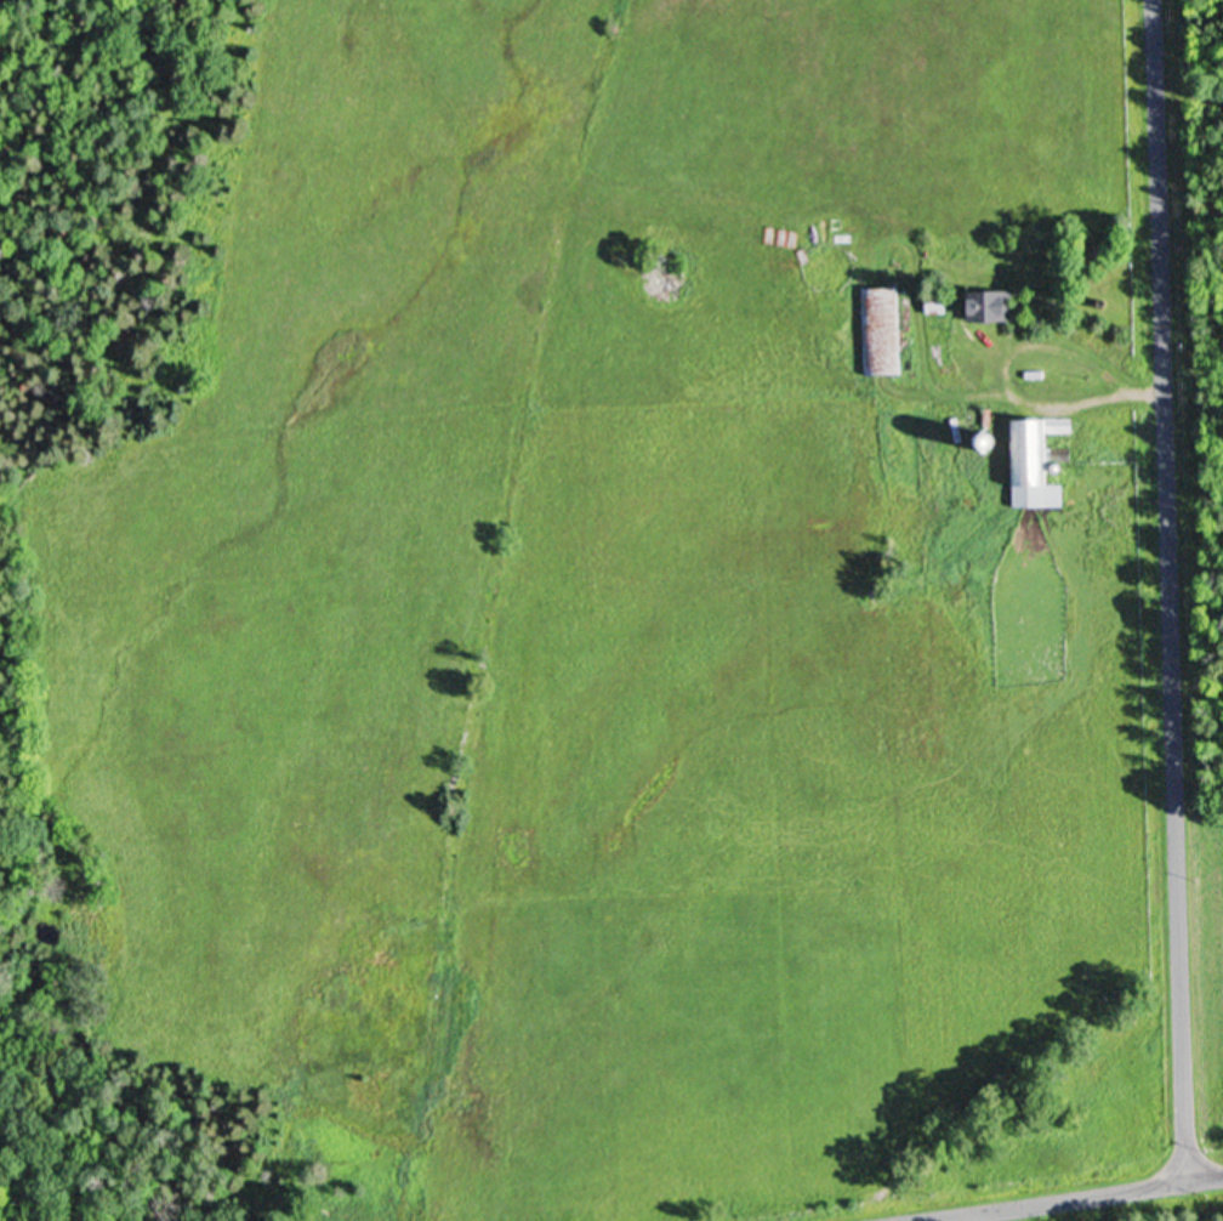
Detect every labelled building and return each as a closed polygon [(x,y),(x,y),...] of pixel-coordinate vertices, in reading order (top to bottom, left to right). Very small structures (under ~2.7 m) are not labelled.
[(863,288),(863,305),(895,305),(895,288),(863,288)] [(1009,320),(1009,290),(960,290),(960,320),(1009,320)] [(1008,506),(1060,505),(1059,483),(1042,484),(1041,432),(1070,431),(1069,418),(1007,419),(1008,506)]
